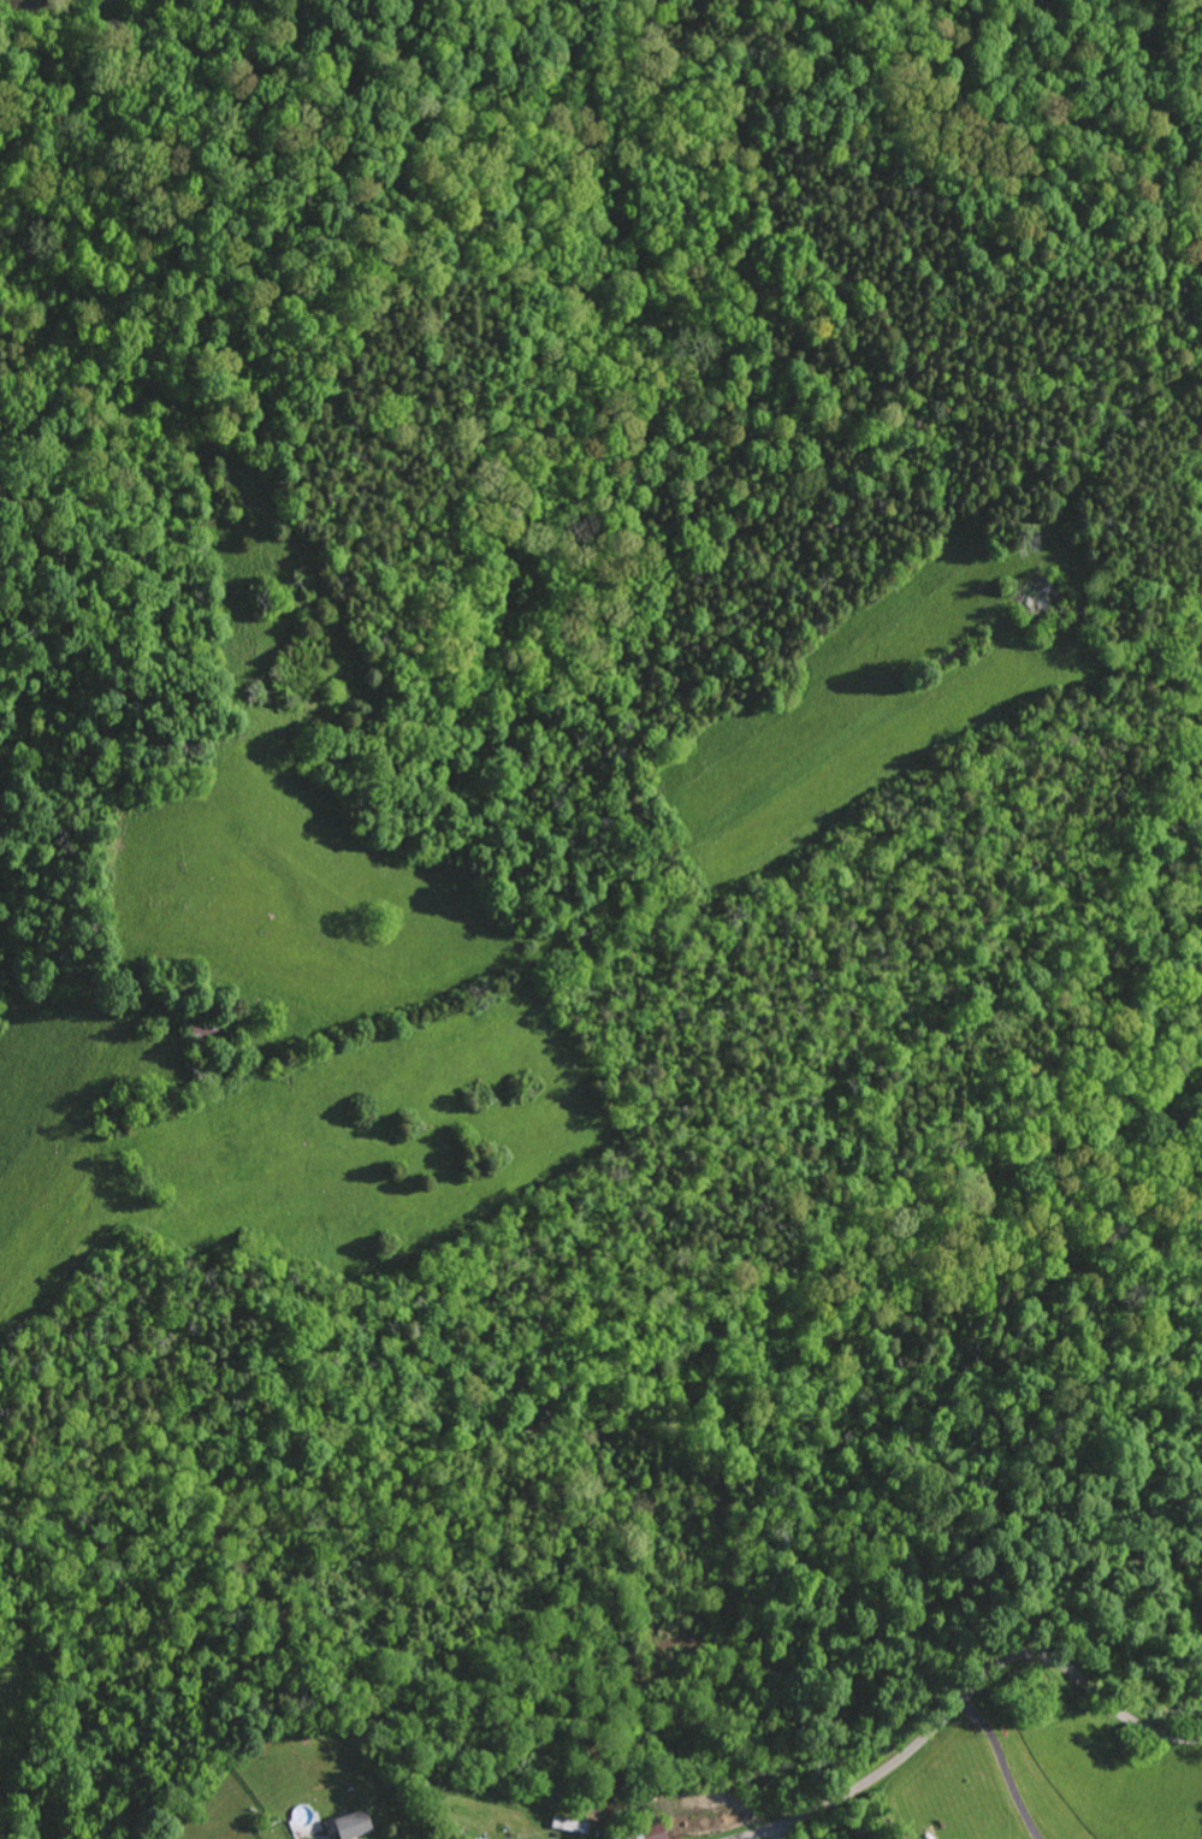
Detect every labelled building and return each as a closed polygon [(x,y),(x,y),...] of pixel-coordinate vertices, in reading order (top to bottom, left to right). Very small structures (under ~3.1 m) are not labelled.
[(366,1831),(359,1809),(327,1819),(333,1838),(341,1838),(366,1831)]
